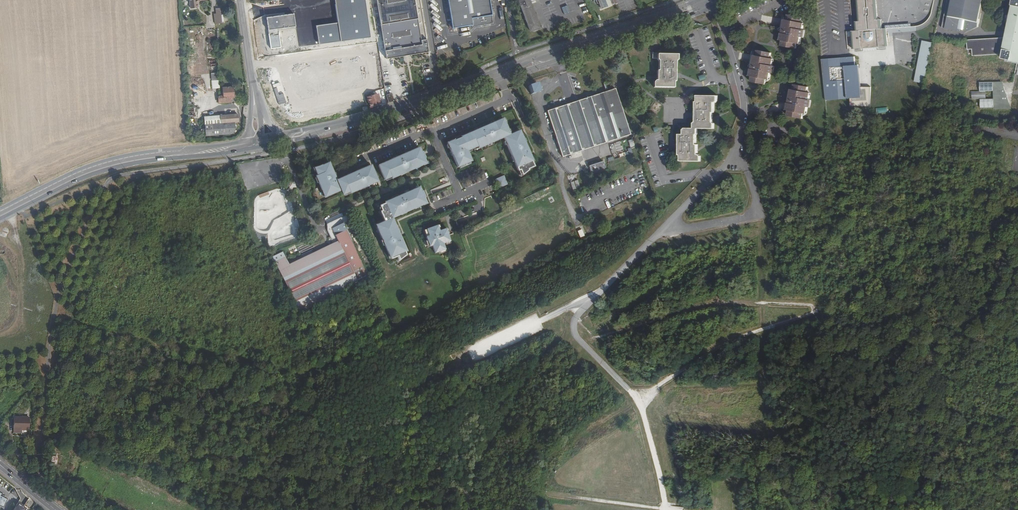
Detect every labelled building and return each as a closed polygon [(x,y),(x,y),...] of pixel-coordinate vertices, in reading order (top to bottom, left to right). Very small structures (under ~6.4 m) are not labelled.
[(379,17),(385,57),(428,51),(420,0),(376,0),(379,17)] [(485,0),(443,0),(448,29),(468,26),(469,27),(488,24),(486,10),(485,0)] [(527,23),(528,25),(530,31),(540,27),(538,20),(537,18),(534,11),(533,10),(530,1),(530,0),(518,0),(519,3),(520,6),(523,14),(524,15),(527,23)] [(859,21),(856,21),(856,30),(853,30),(852,30),(853,49),(888,46),(887,32),(887,28),(882,28),(882,19),(879,20),(877,0),(857,0),(859,21)] [(941,25),(964,31),(978,26),(984,0),(947,0),(941,25)] [(1004,39),(969,41),(969,50),(973,50),(974,56),(1001,55),(1000,59),(1017,63),(1017,0),(1012,0),(1004,39)] [(214,13),(214,23),(222,23),(222,7),(215,8),(216,13),(214,13)] [(797,44),(800,45),(801,39),(802,31),(803,24),(802,23),(800,20),(800,18),(794,16),(787,15),(786,20),(784,20),(783,25),(785,27),(785,29),(781,29),(780,34),(778,34),(778,36),(780,36),(779,41),(781,41),(781,46),(796,50),(796,48),(797,44)] [(914,81),(924,83),(932,42),(923,40),(914,81)] [(677,62),(678,55),(657,55),(657,53),(653,53),(652,58),(657,58),(657,62),(658,62),(658,71),(656,71),(656,82),(652,82),(652,89),(673,89),(673,82),(675,82),(676,62),(677,62)] [(749,85),(757,86),(764,87),(767,84),(767,82),(768,76),(770,69),(771,63),(769,63),(768,59),(768,57),(756,55),(755,59),(753,58),(752,62),(755,65),(754,66),(750,65),(749,72),(748,80),(750,81),(749,85)] [(858,60),(823,62),(826,101),(851,101),(851,107),(870,108),(871,88),(860,88),(858,60)] [(1011,108),(1002,82),(978,83),(979,108),(1011,108)] [(532,95),(541,92),(538,84),(529,87),(532,95)] [(808,87),(806,87),(793,85),(792,90),(791,90),(790,94),(792,96),(792,97),(789,97),(787,104),(786,112),(788,112),(788,117),(802,119),(802,118),(803,114),(807,114),(808,108),(809,105),(809,101),(811,95),(809,94),(807,90),(808,87)] [(236,86),(225,87),(226,94),(222,94),(223,101),(236,100),(236,96),(237,96),(236,86)] [(563,157),(631,135),(616,89),(572,103),(547,111),(563,157)] [(378,95),(366,99),(369,109),(381,106),(378,95)] [(718,102),(718,97),(698,96),(698,104),(696,104),(696,123),(694,125),(694,128),(685,128),(683,130),(683,135),(679,135),(679,156),(681,156),(681,162),(700,162),(700,159),(698,157),(696,157),(697,147),(695,147),(695,137),(697,135),(697,129),(713,129),(713,125),(712,123),(712,113),(714,113),(714,104),(716,104),(718,102)] [(241,113),(215,117),(216,123),(209,125),(210,135),(235,132),(239,129),(238,121),(242,121),(241,113)] [(451,141),(451,140),(444,144),(445,145),(447,149),(449,152),(449,153),(451,152),(452,155),(450,156),(456,168),(458,167),(467,162),(469,161),(465,153),(464,151),(468,150),(471,148),(475,146),(476,148),(476,149),(485,144),(489,142),(501,137),(509,155),(510,155),(512,160),(516,170),(518,169),(521,174),(527,168),(526,167),(532,164),(530,159),(531,158),(530,157),(529,154),(527,155),(526,153),(528,152),(527,151),(522,140),(521,137),(517,129),(515,129),(512,131),(507,133),(506,131),(505,128),(502,122),(500,119),(500,117),(477,128),(476,129),(476,131),(474,132),(473,130),(471,131),(458,137),(458,138),(451,141)] [(422,165),(425,164),(423,160),(424,159),(421,154),(420,153),(419,153),(417,149),(407,154),(404,156),(397,159),(395,160),(396,162),(394,163),(393,161),(391,162),(378,169),(384,183),(385,182),(390,180),(391,181),(400,177),(400,176),(404,174),(405,175),(414,170),(414,169),(418,167),(422,165)] [(591,174),(606,170),(604,162),(589,165),(591,174)] [(332,201),(341,196),(343,200),(345,199),(350,197),(351,199),(360,194),(360,193),(368,189),(369,190),(378,185),(370,169),(363,173),(362,174),(362,176),(360,177),(359,175),(357,176),(351,179),(348,180),(338,186),(337,184),(336,183),(335,184),(333,182),(335,181),(334,179),(329,169),(322,172),(314,176),(317,183),(316,183),(323,197),(324,197),(326,200),(327,201),(329,201),(332,199),(332,201)] [(495,179),(498,188),(508,184),(504,175),(495,179)] [(408,193),(405,194),(399,197),(392,201),(385,204),(385,205),(380,208),(380,209),(382,213),(381,214),(385,223),(379,226),(380,228),(377,229),(390,256),(391,256),(393,261),(398,259),(399,258),(401,262),(407,257),(406,254),(408,253),(401,238),(399,239),(397,236),(399,235),(395,227),(392,219),(414,209),(414,208),(419,206),(423,204),(425,203),(425,202),(423,199),(425,198),(422,192),(420,192),(418,188),(408,193)] [(331,228),(338,243),(289,266),(283,252),(273,256),(298,311),(354,286),(370,279),(344,223),(331,228)] [(436,226),(425,230),(428,236),(425,237),(428,247),(431,246),(434,254),(444,250),(442,244),(449,242),(446,235),(447,235),(445,229),(438,232),(436,226)] [(301,241),(286,248),(289,254),(304,247),(301,241)] [(463,370),(459,362),(454,365),(457,372),(463,370)] [(29,431),(29,418),(14,417),(14,433),(22,433),(22,430),(29,431)] [(739,450),(735,471),(740,471),(745,472),(748,451),(739,450)] [(805,484),(793,490),(798,499),(810,493),(805,484)] [(30,499),(23,508),(18,504),(17,505),(24,509),(31,509),(36,504),(30,499)]
